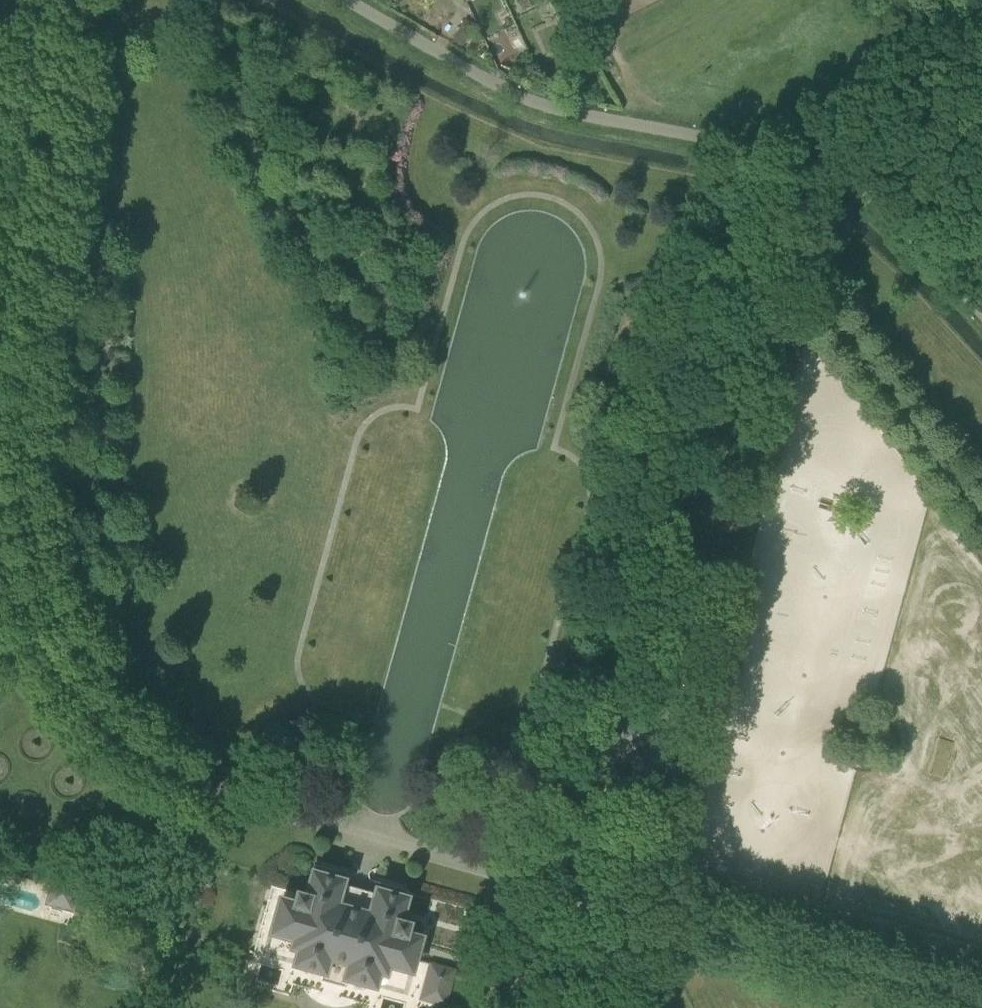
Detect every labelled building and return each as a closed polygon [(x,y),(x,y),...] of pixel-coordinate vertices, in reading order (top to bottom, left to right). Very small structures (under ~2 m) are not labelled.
[(466,19),(453,40),(465,47),(477,26),(466,19)] [(662,735),(663,730),(626,721),(620,742),(641,749),(629,792),(607,786),(601,808),(639,819),(641,813),(656,817),(677,739),(662,735)] [(259,928),(293,938),(291,946),(298,948),(294,963),(322,971),(322,974),(329,979),(337,981),(345,981),(346,977),(371,984),(365,1007),(415,1007),(418,998),(443,1005),(444,1002),(449,982),(450,979),(453,970),(414,960),(420,937),(405,933),(408,923),(400,920),(408,890),(377,882),(345,873),(314,864),(306,894),(298,892),(295,902),(268,894),(259,928)] [(44,904),(73,912),(80,882),(51,875),(44,904)]
